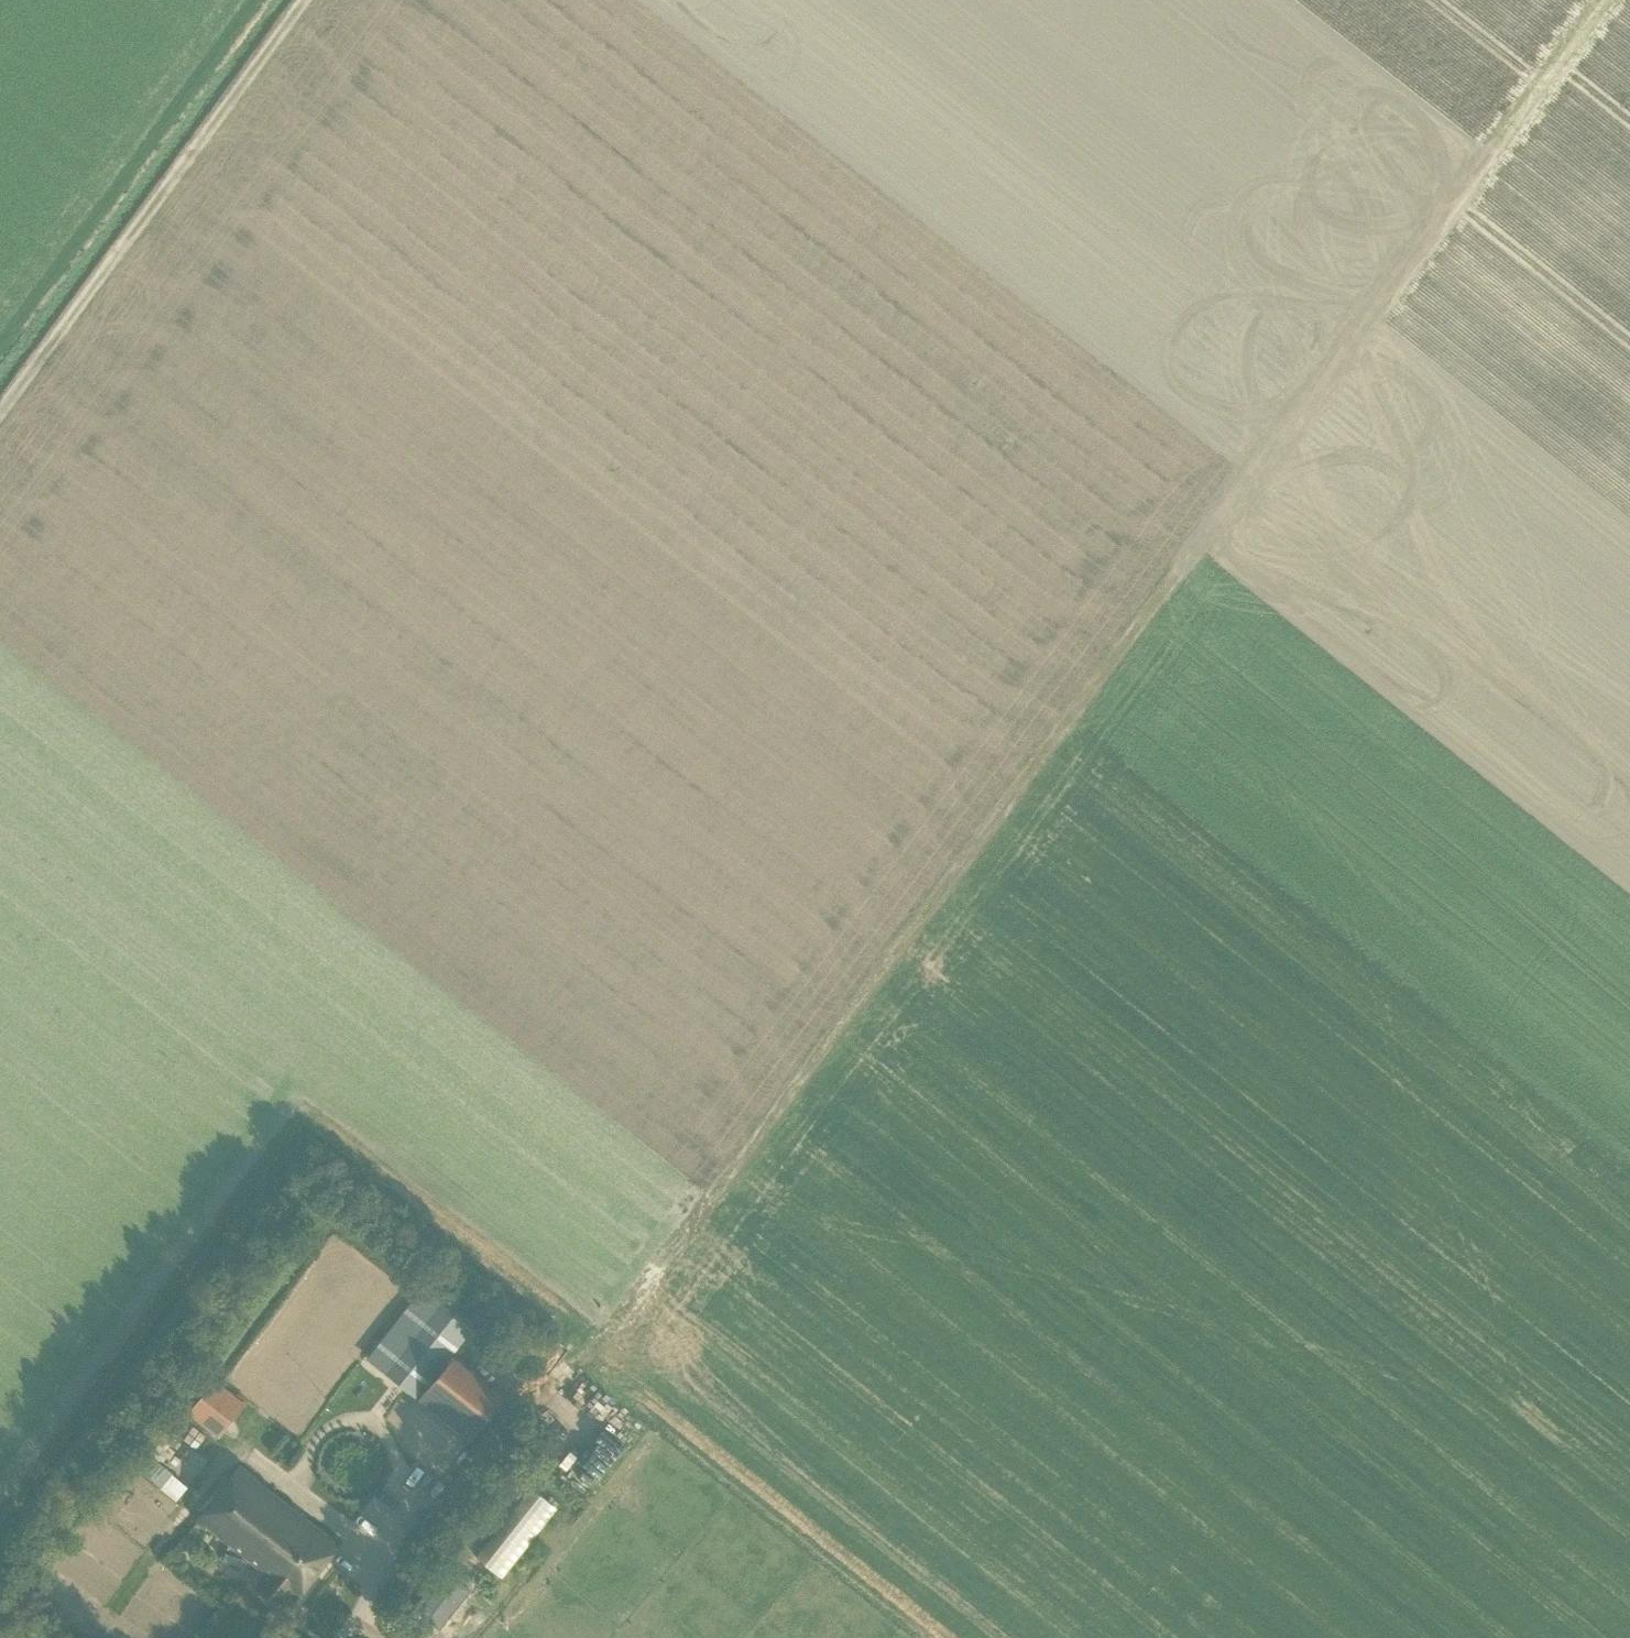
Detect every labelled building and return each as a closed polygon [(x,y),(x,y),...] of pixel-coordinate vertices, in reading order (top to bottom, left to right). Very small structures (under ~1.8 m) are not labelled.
[(477,1325),(432,1288),(372,1363),(416,1399),(477,1325)] [(421,1399),(471,1440),(506,1397),(455,1355),(421,1399)] [(190,1411),(220,1437),(247,1403),(216,1378),(190,1411)] [(599,1423),(589,1444),(609,1453),(619,1432),(599,1423)] [(163,1459),(182,1476),(197,1458),(179,1441),(163,1459)] [(531,1457),(545,1464),(552,1451),(537,1444),(531,1457)] [(147,1483),(161,1468),(143,1453),(130,1468),(147,1483)] [(297,1595),(341,1541),(244,1466),(201,1519),(270,1574),(259,1586),(284,1605),(294,1593),(297,1595)] [(161,1470),(150,1486),(168,1499),(179,1482),(161,1470)] [(504,1578),(559,1509),(533,1489),(479,1558),(504,1578)] [(440,1629),(470,1590),(444,1569),(413,1608),(440,1629)]
